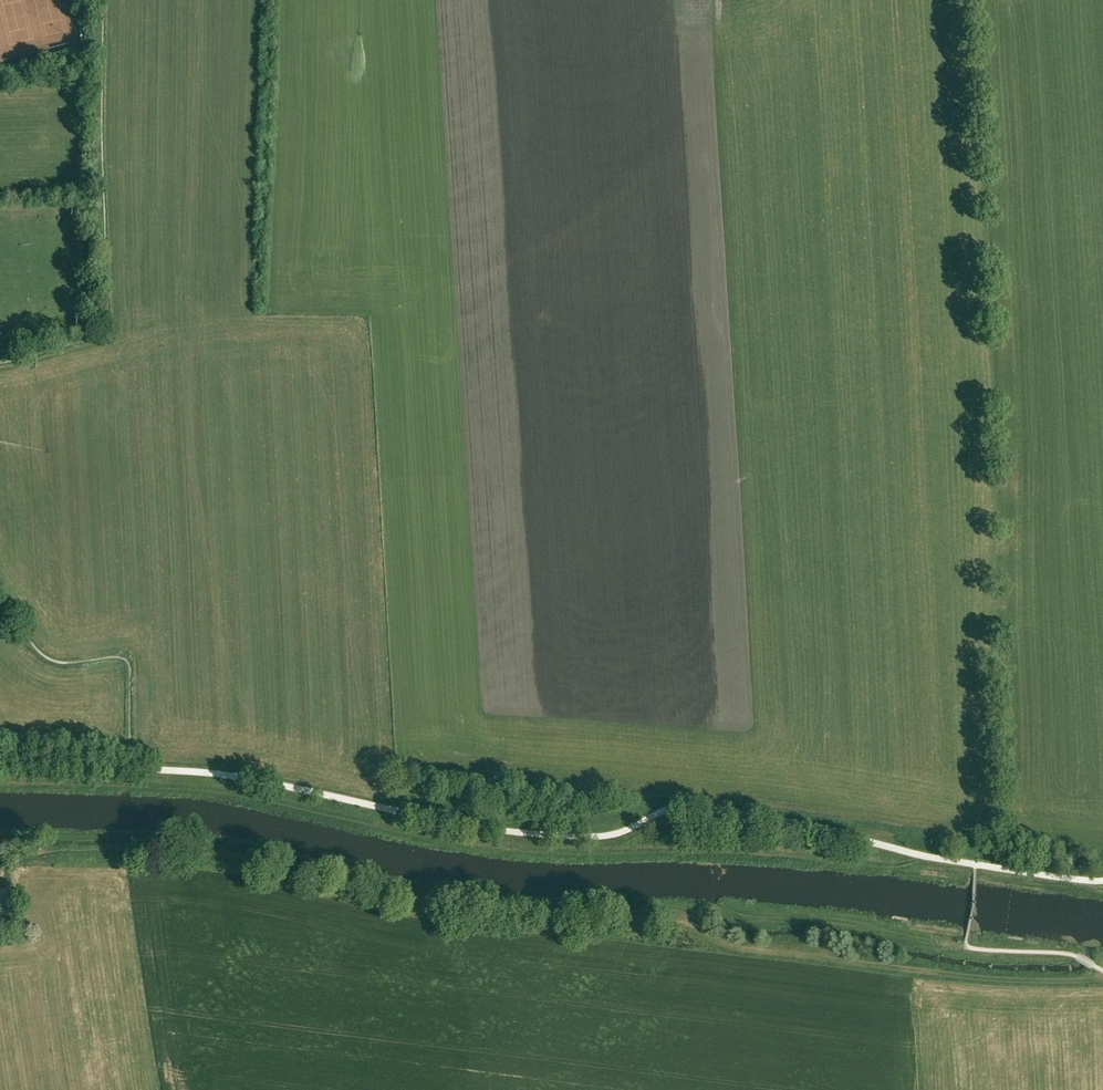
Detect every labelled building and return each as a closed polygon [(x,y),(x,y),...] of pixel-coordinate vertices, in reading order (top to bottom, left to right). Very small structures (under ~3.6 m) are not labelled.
[(10,895),(12,894),(10,888),(8,888),(0,891),(0,911),(1,913),(8,911),(15,908),(10,895)]
